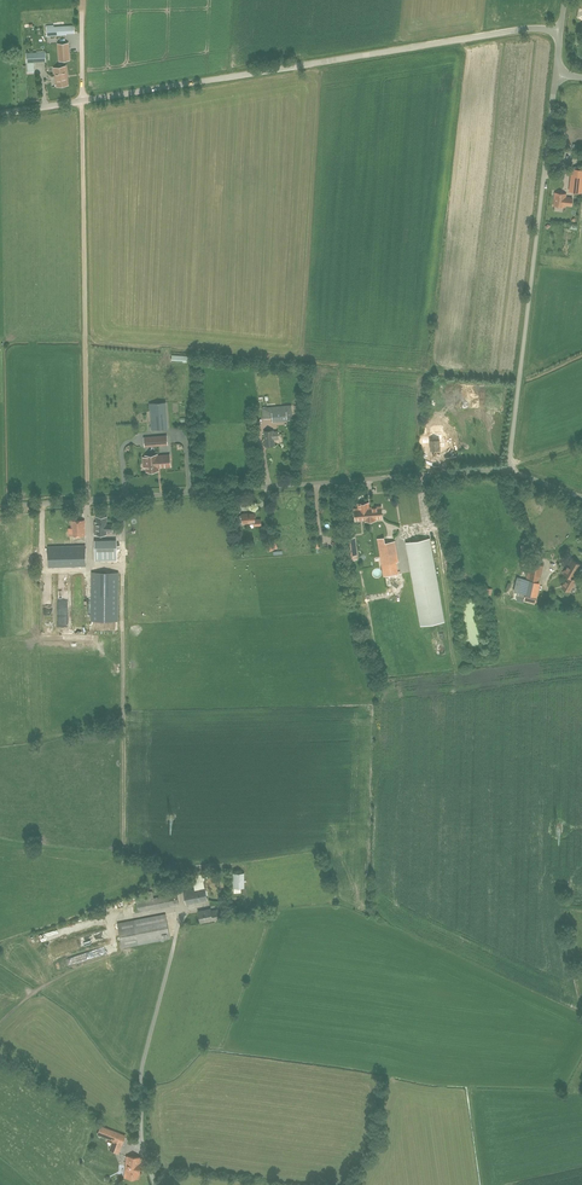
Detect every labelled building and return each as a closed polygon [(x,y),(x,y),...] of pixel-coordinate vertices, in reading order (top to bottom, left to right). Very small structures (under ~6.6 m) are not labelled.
[(47,28),(47,36),(65,35),(65,34),(74,33),(74,26),(47,28)] [(68,43),(59,44),(60,60),(70,60),(68,43)] [(26,53),(27,63),(45,62),(45,52),(27,54),(27,53),(26,53)] [(56,86),(68,85),(65,66),(53,68),(56,86)] [(570,183),(580,184),(581,169),(571,169),(570,183)] [(571,206),(572,198),(565,197),(566,194),(555,192),(553,205),(565,207),(565,205),(571,206)] [(151,430),(168,429),(166,402),(149,403),(151,430)] [(289,420),(293,420),(291,405),(266,407),(262,408),(263,419),(272,418),(272,422),(289,421),(289,420)] [(274,445),(273,439),(275,438),(278,437),(278,431),(273,432),(273,430),(264,431),(266,446),(274,445)] [(431,450),(440,450),(439,439),(435,440),(435,435),(432,435),(433,440),(430,440),(431,450)] [(145,446),(151,446),(168,444),(167,436),(144,438),(145,446)] [(158,467),(160,467),(170,466),(169,455),(157,456),(157,455),(146,456),(146,457),(143,457),(144,467),(146,467),(147,471),(158,470),(158,467)] [(364,512),(363,503),(358,504),(358,508),(354,509),(355,520),(365,519),(365,521),(371,520),(370,511),(364,512)] [(376,520),(376,519),(382,518),(381,506),(369,507),(369,503),(363,503),(364,512),(370,511),(371,520),(376,520)] [(242,524),(253,523),(253,526),(261,525),(260,519),(255,520),(254,514),(246,514),(242,514),(242,524)] [(95,522),(95,525),(95,534),(106,534),(106,530),(112,531),(113,525),(106,525),(106,517),(97,517),(96,522),(95,522)] [(72,536),(85,536),(85,520),(71,520),(72,536)] [(355,538),(345,539),(347,556),(357,555),(355,538)] [(382,564),(382,565),(398,562),(395,541),(379,544),(378,540),(380,540),(380,538),(378,539),(377,539),(382,564)] [(444,622),(430,538),(406,542),(420,626),(444,622)] [(118,539),(96,540),(96,561),(106,560),(107,562),(119,561),(118,539)] [(85,546),(48,547),(49,568),(86,566),(85,546)] [(573,578),(580,565),(571,559),(565,570),(566,571),(564,574),(568,576),(562,587),(569,591),(576,580),(573,578)] [(527,578),(536,580),(537,575),(540,576),(543,566),(530,564),(527,578)] [(118,621),(118,573),(92,572),(91,621),(118,621)] [(521,579),(520,578),(516,578),(513,592),(519,593),(519,592),(518,592),(521,579)] [(536,600),(540,583),(521,579),(518,592),(526,594),(525,598),(536,600)] [(76,606),(77,617),(84,616),(84,606),(76,606)] [(436,655),(441,655),(440,644),(445,644),(444,632),(439,632),(439,637),(434,637),(436,655)] [(232,888),(234,888),(234,893),(241,893),(241,887),(245,887),(244,873),(231,873),(232,888)] [(179,887),(180,878),(173,879),(174,881),(164,884),(166,894),(176,891),(175,888),(179,887)] [(186,905),(207,901),(205,887),(183,891),(186,905)] [(177,893),(154,898),(152,890),(135,894),(139,912),(179,904),(177,893)] [(212,920),(220,919),(218,910),(210,911),(210,909),(198,912),(200,922),(212,919),(212,920)] [(122,948),(138,945),(170,939),(165,915),(117,924),(122,948)] [(69,941),(71,950),(97,944),(96,939),(91,940),(89,931),(87,931),(89,937),(69,941)] [(110,1149),(119,1153),(125,1136),(101,1126),(98,1134),(113,1140),(110,1149)] [(139,1179),(140,1166),(141,1158),(127,1156),(124,1177),(139,1179)]
